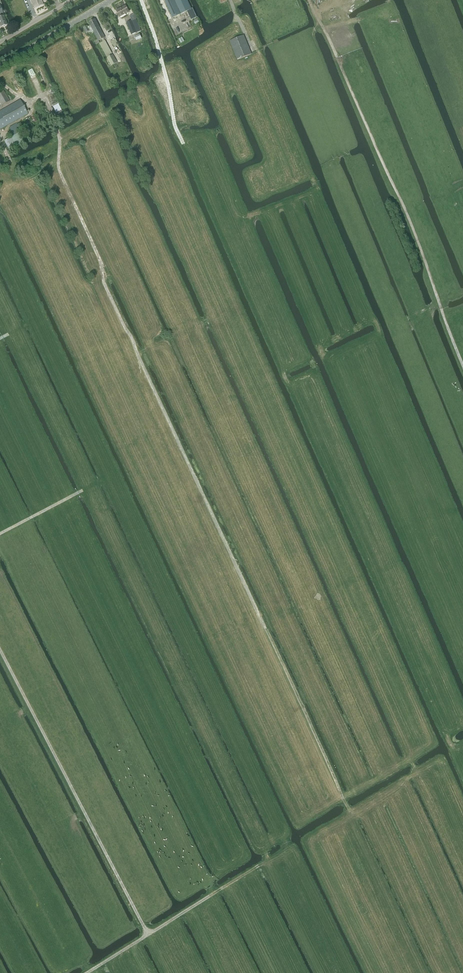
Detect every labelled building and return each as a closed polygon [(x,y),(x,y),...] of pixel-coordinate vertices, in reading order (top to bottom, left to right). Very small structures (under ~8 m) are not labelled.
[(34,8),(43,5),(41,0),(30,0),(34,8)] [(173,18),(187,11),(191,20),(197,17),(192,8),(191,9),(187,0),(164,0),(173,18)] [(120,16),(129,12),(126,6),(117,11),(120,16)] [(131,35),(141,31),(136,19),(137,18),(135,14),(130,16),(132,21),(127,23),(131,35)] [(95,41),(96,44),(99,42),(99,41),(102,39),(103,41),(100,43),(107,56),(112,54),(105,40),(105,41),(103,38),(105,38),(95,19),(89,22),(92,28),(89,30),(87,26),(83,28),(86,33),(90,31),(91,33),(94,31),(98,40),(95,41)] [(351,40),(352,39),(351,37),(351,35),(350,34),(349,32),(348,31),(347,31),(346,30),(344,30),(343,30),(341,30),(339,31),(338,32),(337,33),(336,34),(335,36),(334,37),(334,39),(334,40),(335,41),(335,42),(335,43),(336,44),(337,45),(339,46),(341,47),(342,47),(344,47),(345,47),(347,46),(348,46),(349,45),(350,43),(351,42),(351,40)] [(237,60),(251,54),(243,35),(229,41),(237,60)] [(111,42),(113,47),(119,44),(116,39),(111,42)] [(117,63),(113,55),(107,58),(111,66),(117,63)] [(10,101),(4,91),(0,93),(0,102),(2,105),(10,101)] [(28,113),(20,99),(0,111),(0,129),(28,113)] [(15,135),(20,132),(14,124),(10,127),(15,135)] [(11,137),(4,141),(9,150),(16,146),(11,137)]
